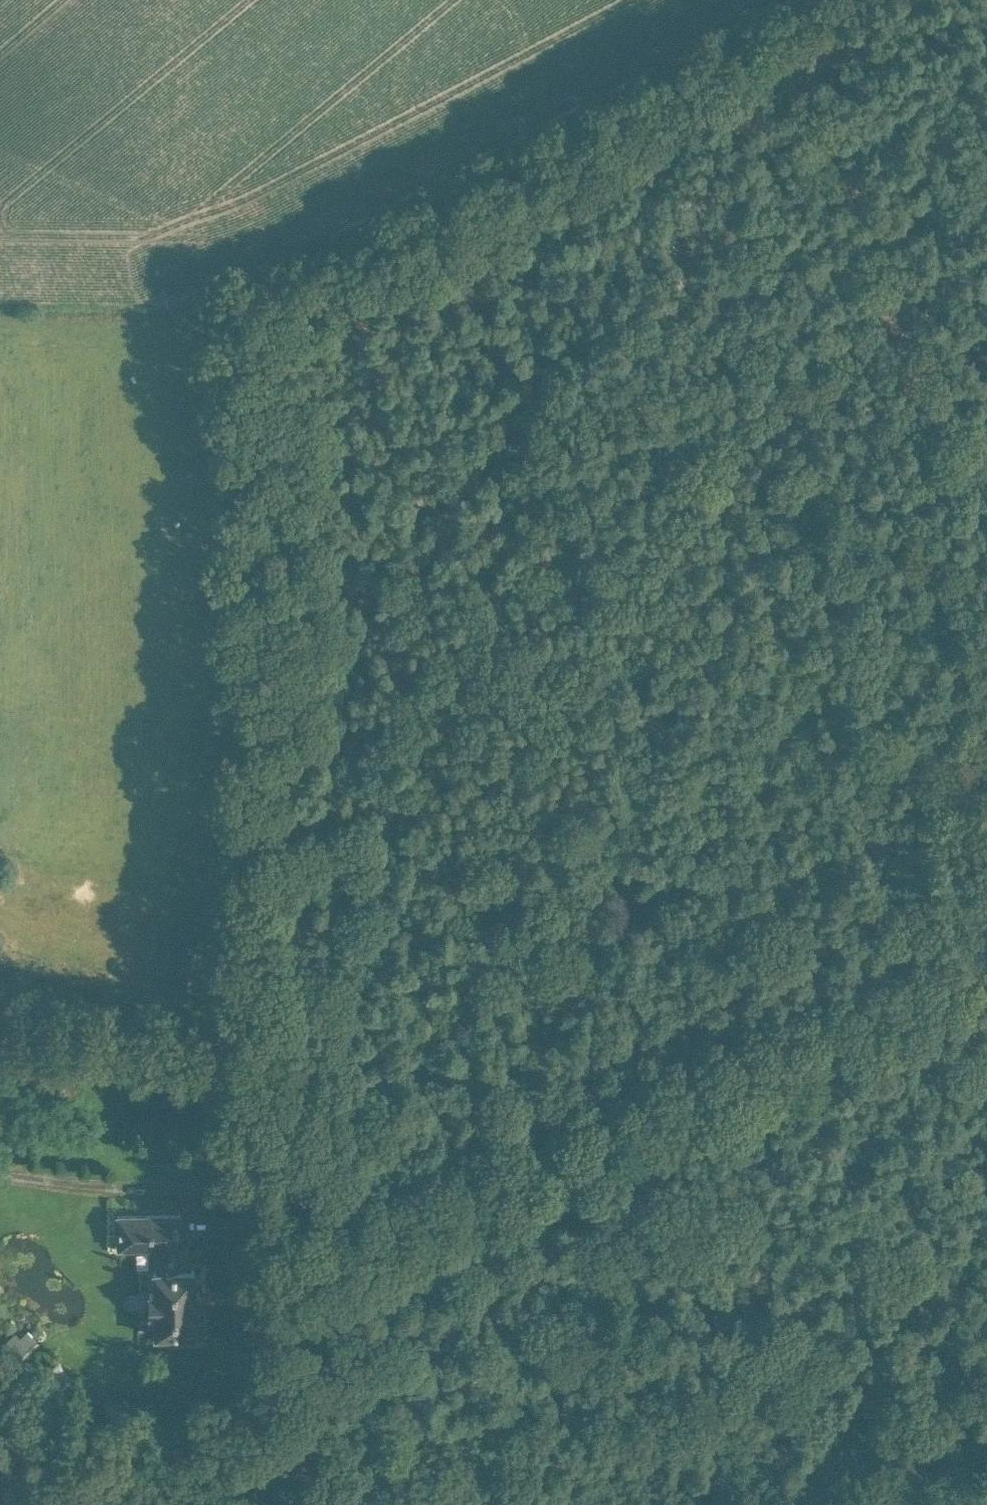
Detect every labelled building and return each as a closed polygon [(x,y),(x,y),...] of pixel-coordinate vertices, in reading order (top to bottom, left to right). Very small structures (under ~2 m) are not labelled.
[(195,1268),(177,1268),(177,1248),(182,1247),(181,1212),(116,1213),(117,1249),(156,1248),(156,1268),(152,1268),(153,1290),(148,1290),(148,1314),(153,1314),(153,1334),(197,1334),(196,1313),(200,1313),(200,1290),(195,1290),(195,1268)] [(14,1365),(39,1341),(27,1330),(20,1337),(14,1331),(0,1345),(0,1350),(14,1365)]
